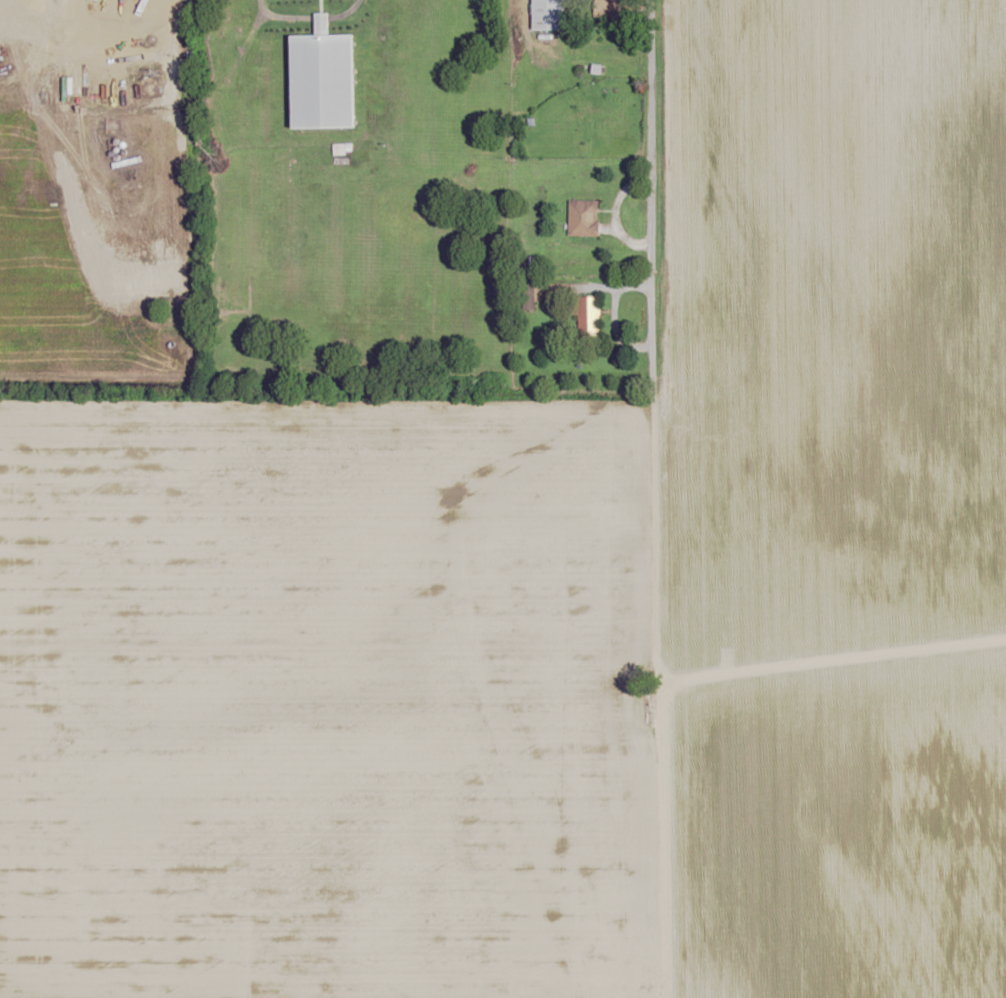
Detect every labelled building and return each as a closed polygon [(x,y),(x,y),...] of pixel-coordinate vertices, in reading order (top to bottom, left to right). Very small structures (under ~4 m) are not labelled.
[(565,0),(533,0),(533,30),(565,30),(565,0)] [(315,12),(316,36),(294,36),(296,128),(358,127),(357,35),(331,35),(331,12),(315,12)] [(598,236),(598,200),(569,200),(569,236),(598,236)] [(600,295),(579,295),(579,337),(600,337),(600,295)]
